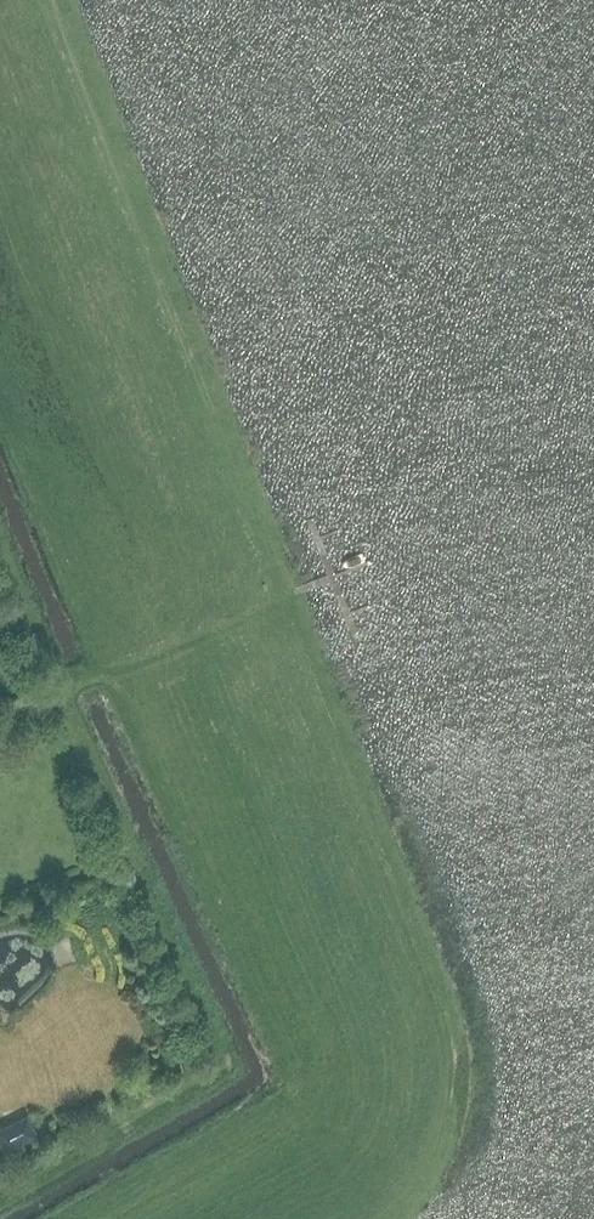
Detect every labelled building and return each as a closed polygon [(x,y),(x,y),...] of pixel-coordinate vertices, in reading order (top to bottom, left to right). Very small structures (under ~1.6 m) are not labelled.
[(11,1123),(21,1144),(38,1136),(28,1115),(11,1123)]
